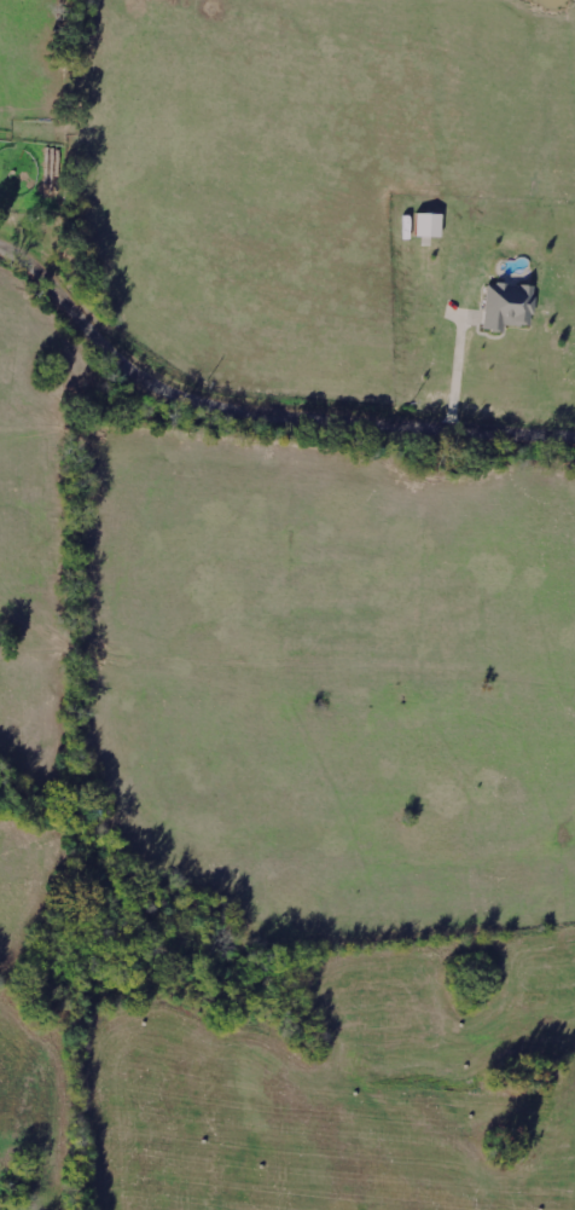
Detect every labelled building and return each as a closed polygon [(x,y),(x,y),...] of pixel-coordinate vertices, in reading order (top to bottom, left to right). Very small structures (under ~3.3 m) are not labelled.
[(416,237),(441,237),(442,214),(416,213),(416,237)] [(487,283),(483,330),(504,332),(505,324),(532,327),(535,287),(487,283)]
